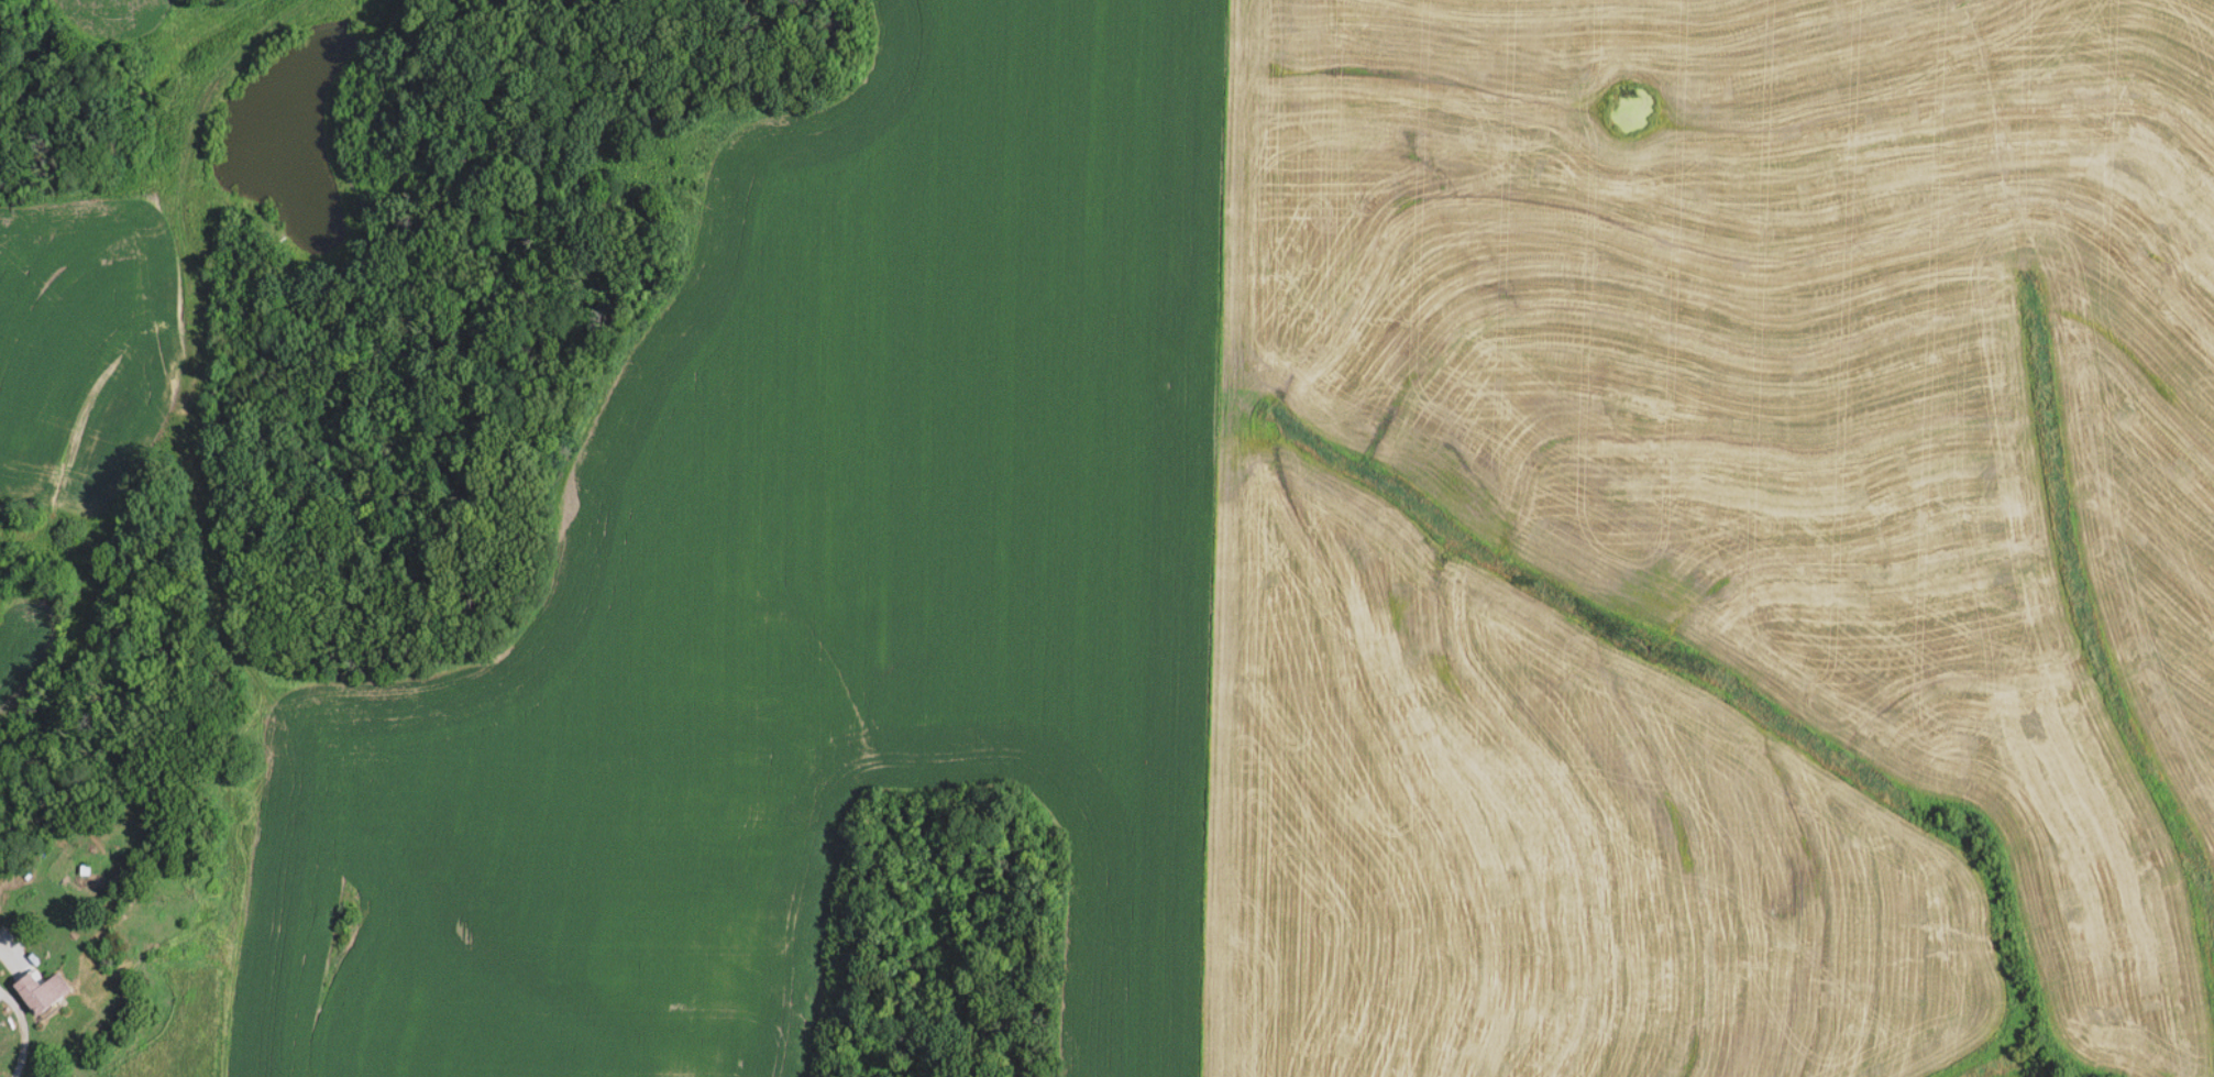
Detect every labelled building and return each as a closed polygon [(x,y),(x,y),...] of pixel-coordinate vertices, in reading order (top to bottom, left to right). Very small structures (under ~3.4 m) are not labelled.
[(48,1018),(80,992),(63,972),(49,984),(39,972),(23,986),(48,1018)]
